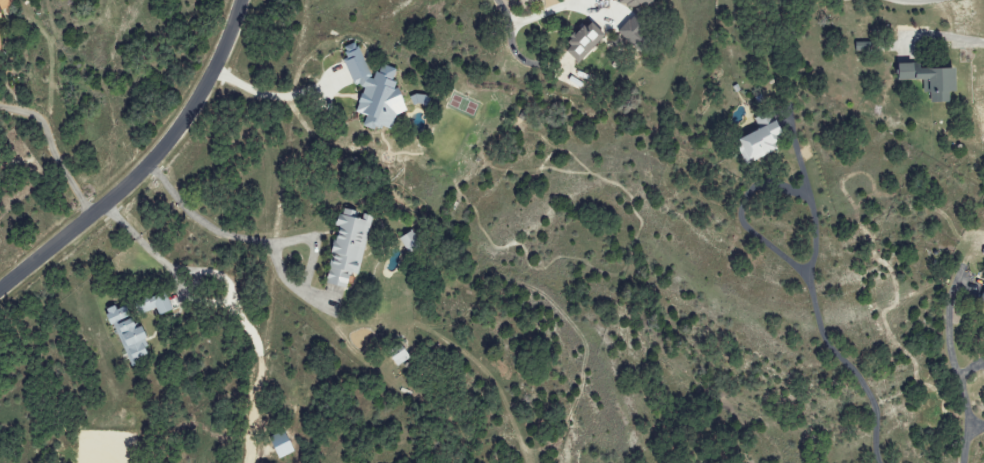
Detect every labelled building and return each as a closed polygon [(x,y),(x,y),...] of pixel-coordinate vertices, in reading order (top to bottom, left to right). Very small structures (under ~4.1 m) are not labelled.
[(622,3),(646,12),(650,0),(623,0),(622,3)] [(620,28),(635,52),(648,44),(644,37),(649,34),(639,17),(620,28)] [(581,63),(608,35),(593,21),(566,49),(581,63)] [(376,80),(357,42),(345,48),(348,55),(346,63),(356,84),(363,86),(365,90),(358,112),(368,116),(364,127),(377,131),(385,127),(393,130),(397,117),(410,110),(395,80),(398,70),(381,64),(376,80)] [(960,93),(959,66),(900,67),(900,81),(925,80),(925,93),(932,93),(932,103),(951,103),(951,93),(960,93)] [(749,163),(779,151),(775,142),(787,138),(781,123),(740,139),(749,163)] [(374,216),(363,213),(345,209),(327,284),(350,289),(354,274),(360,276),(374,216)] [(408,255),(422,250),(415,232),(402,237),(408,255)] [(161,316),(174,310),(166,293),(140,304),(144,313),(158,308),(161,316)] [(129,305),(118,310),(116,306),(108,309),(131,367),(140,364),(138,359),(150,355),(144,340),(150,338),(145,326),(138,328),(129,305)] [(397,366),(411,359),(406,349),(392,356),(397,366)] [(297,450),(286,431),(271,439),(282,459),(297,450)]
